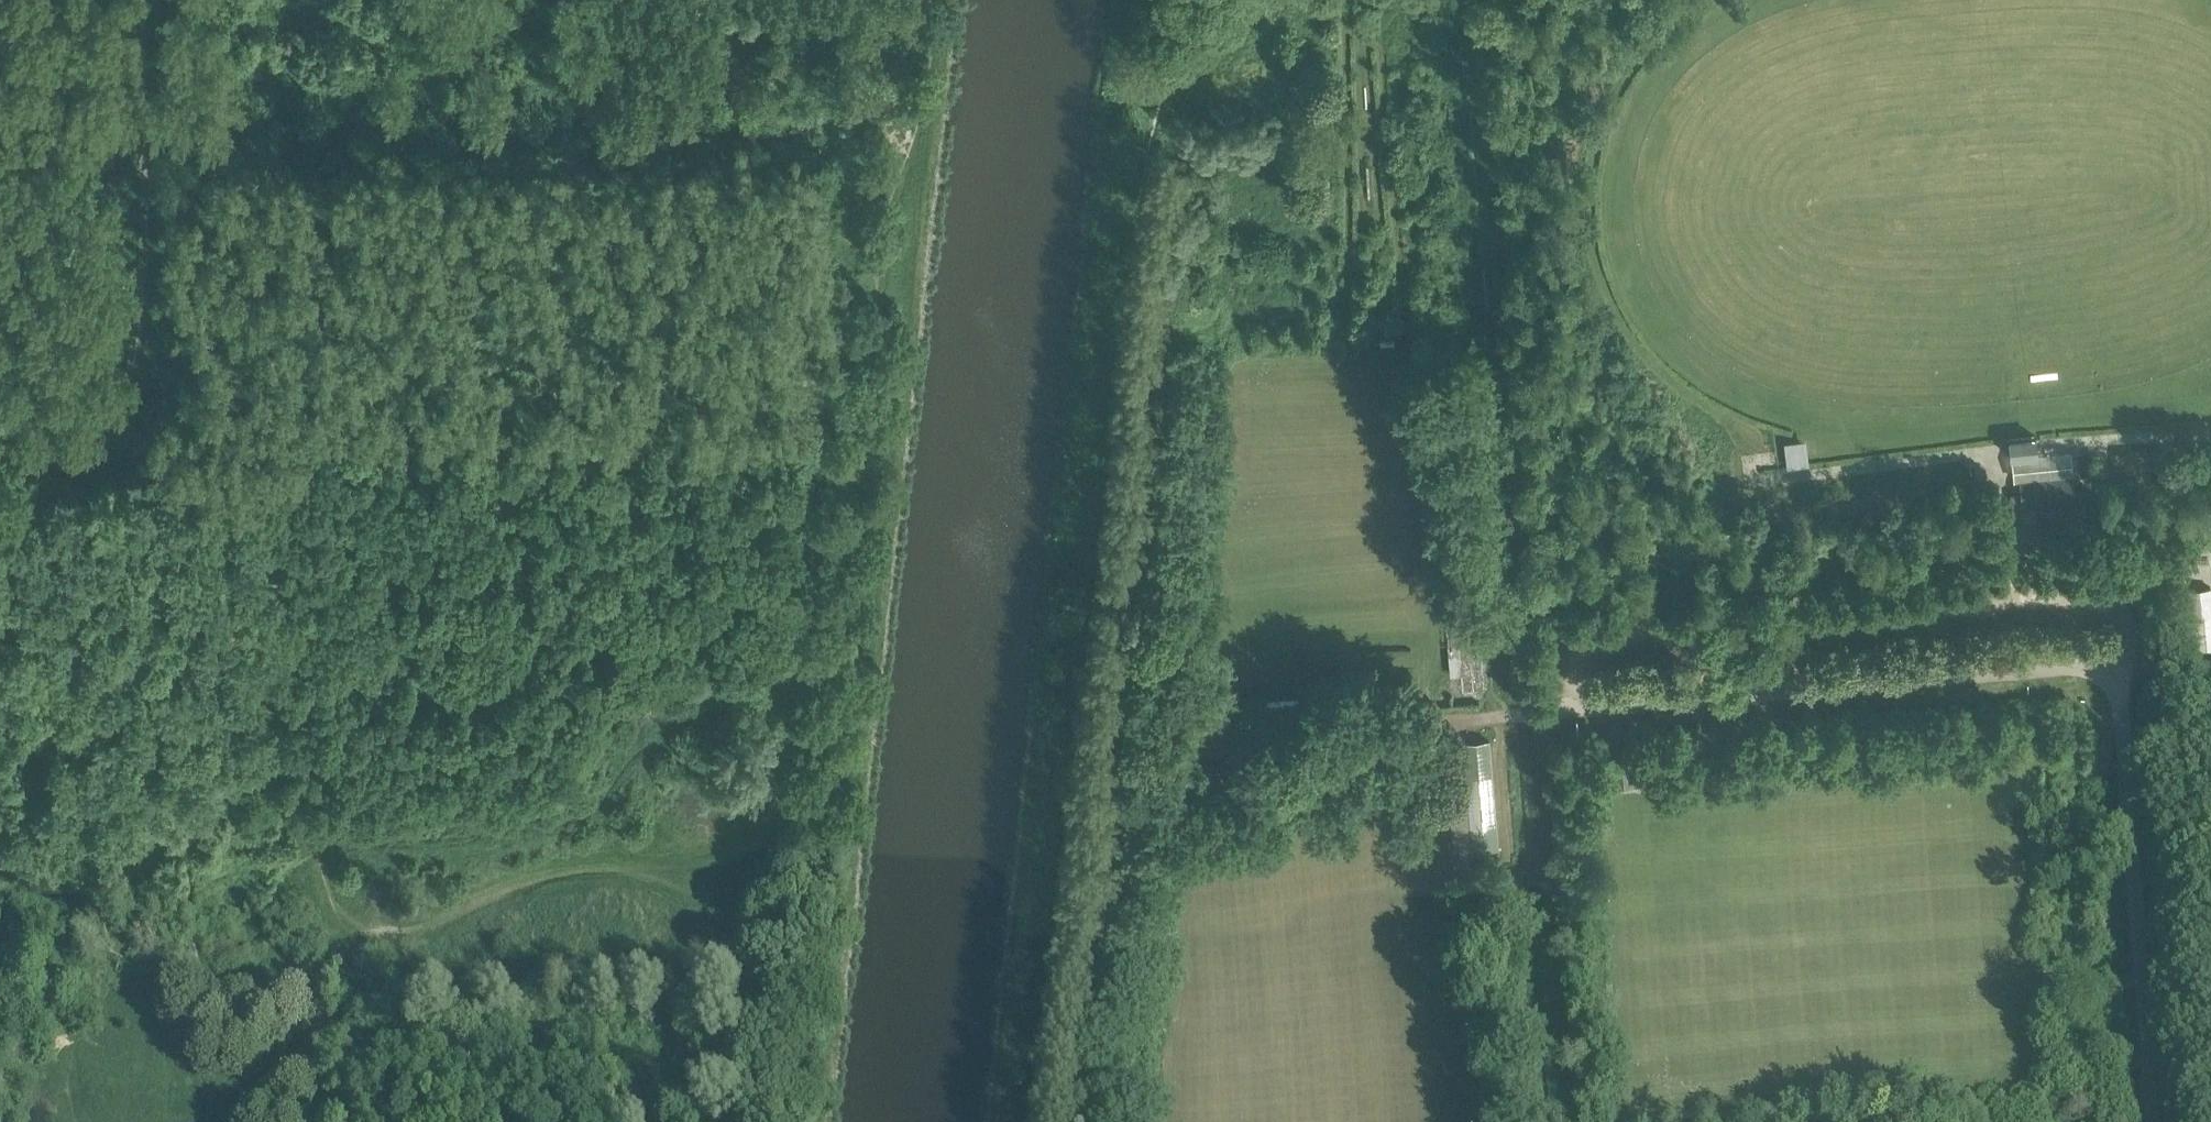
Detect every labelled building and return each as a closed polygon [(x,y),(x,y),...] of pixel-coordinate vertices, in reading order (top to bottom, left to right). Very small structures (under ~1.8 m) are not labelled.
[(2011,457),(2037,454),(2035,436),(2009,439),(2011,457)] [(2041,518),(2086,514),(2084,488),(2073,489),(2072,475),(2019,481),(2023,520),(2041,518)] [(1462,743),(1471,850),(1497,848),(1488,741),(1462,743)]
